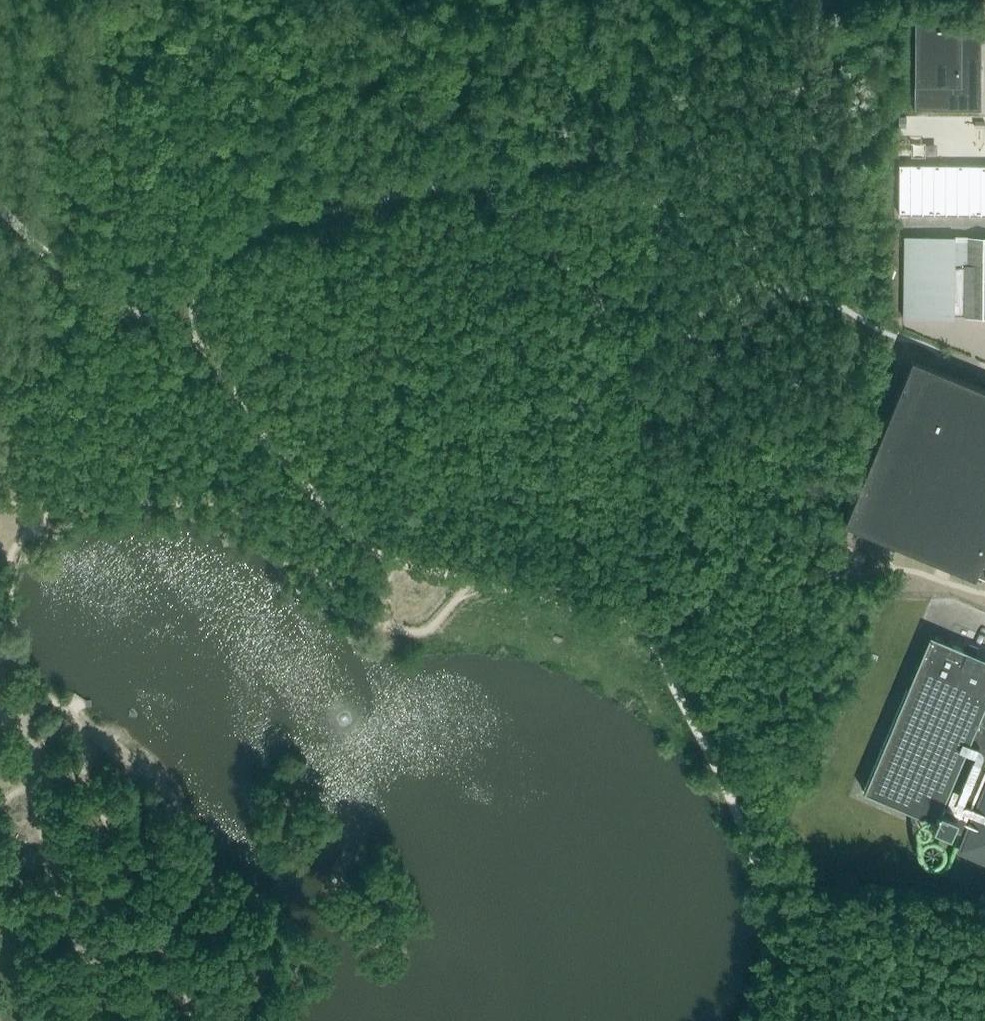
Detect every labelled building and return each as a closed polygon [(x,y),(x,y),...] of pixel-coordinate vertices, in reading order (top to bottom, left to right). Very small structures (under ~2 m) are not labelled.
[(913,20),(913,110),(980,110),(980,29),(960,29),(960,20),(913,20)] [(966,237),(966,265),(954,265),(954,237),(904,236),(903,319),(953,320),(953,314),(966,315),(966,317),(984,317),(984,237),(966,237)] [(939,370),(910,358),(842,523),(980,579),(982,575),(984,576),(984,389),(939,370)] [(933,821),(931,827),(948,834),(950,829),(959,833),(964,835),(958,849),(984,861),(984,658),(929,635),(862,791),(921,816),(933,821)]
